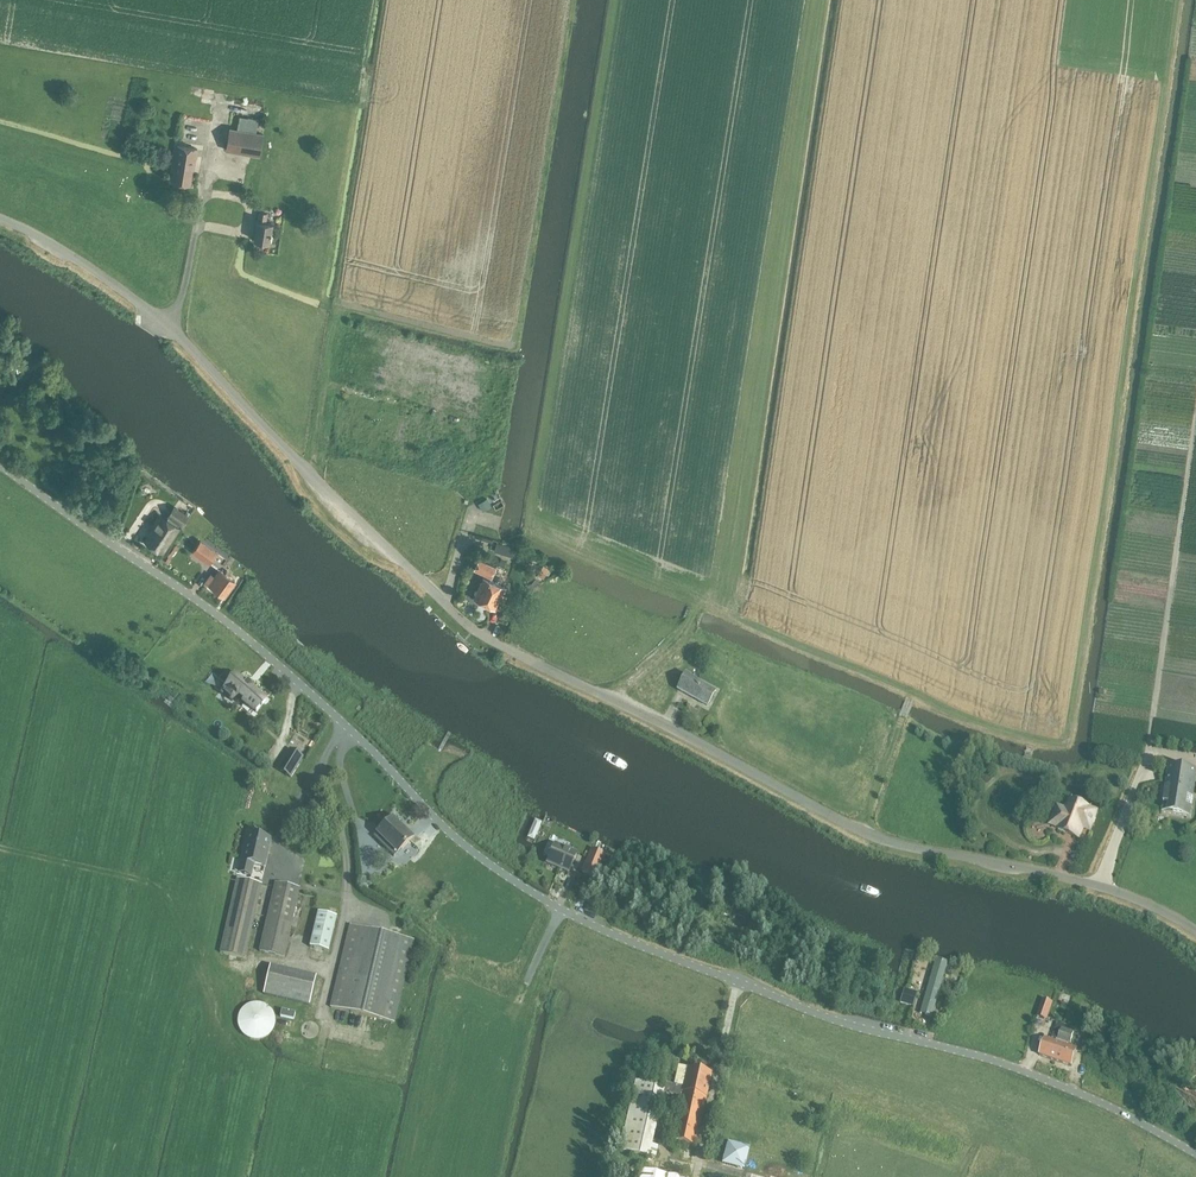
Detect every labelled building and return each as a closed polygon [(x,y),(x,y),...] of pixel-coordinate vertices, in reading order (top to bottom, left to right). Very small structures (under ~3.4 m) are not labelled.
[(237,128),(229,126),(226,149),(260,154),(263,132),(255,131),(257,118),(239,116),(237,128)] [(172,182),(192,185),(198,148),(178,145),(174,166),(173,172),(172,182)] [(255,239),(269,241),(272,222),(266,221),(267,213),(259,212),(259,220),(257,220),(255,239)] [(486,498),(478,503),(483,510),(491,506),(486,498)] [(156,526),(146,539),(162,550),(169,540),(167,538),(169,535),(171,536),(178,526),(180,521),(183,523),(187,516),(174,507),(169,514),(170,514),(167,519),(160,514),(154,524),(156,526)] [(210,563),(217,552),(201,540),(193,551),(210,563)] [(497,542),(494,551),(513,557),(516,547),(497,542)] [(486,562),(481,572),(491,577),(496,567),(486,562)] [(543,564),(536,576),(543,579),(549,567),(543,564)] [(205,582),(224,595),(235,579),(230,575),(231,573),(227,570),(226,573),(220,569),(215,576),(211,574),(205,582)] [(499,598),(503,600),(505,595),(502,593),(505,586),(484,576),(474,596),(496,606),(499,598)] [(230,669),(219,681),(228,689),(224,693),(234,703),(238,698),(243,702),(242,703),(253,712),(264,700),(252,689),(254,687),(249,683),(248,685),(230,669)] [(685,675),(677,688),(707,705),(715,691),(685,675)] [(289,748),(277,770),(291,779),(304,757),(289,748)] [(1195,780),(1195,769),(1169,765),(1162,812),(1190,816),(1195,780)] [(1083,826),(1091,829),(1097,814),(1089,810),(1089,809),(1070,802),(1066,811),(1058,808),(1052,823),(1060,826),(1059,829),(1078,837),(1083,826)] [(374,836),(394,855),(413,836),(393,816),(374,836)] [(254,865),(264,867),(271,839),(260,837),(260,833),(248,830),(239,873),(251,876),(254,865)] [(411,854),(418,846),(411,839),(404,847),(411,854)] [(569,873),(577,853),(556,844),(547,863),(569,873)] [(582,871),(596,877),(606,855),(592,849),(582,871)] [(221,952),(244,958),(262,884),(238,878),(221,952)] [(276,883),(260,951),(284,957),(300,888),(276,883)] [(319,912),(310,947),(328,952),(337,917),(319,912)] [(330,1007),(395,1022),(414,940),(350,924),(330,1007)] [(947,961),(935,958),(919,1013),(931,1017),(947,961)] [(309,1005),(316,977),(270,966),(263,993),(309,1005)] [(901,1001),(913,1004),(917,992),(905,989),(901,1001)] [(1038,1017),(1046,1019),(1052,1003),(1043,1000),(1041,1008),(1038,1017)] [(275,1021),(274,1015),(271,1010),(267,1006),(261,1003),(255,1002),(250,1004),(244,1006),(240,1011),(238,1016),(237,1022),(238,1028),(241,1033),(246,1037),(251,1039),(257,1040),(262,1039),(268,1036),(272,1032),(274,1026),(275,1021)] [(1057,1022),(1052,1037),(1056,1038),(1058,1039),(1062,1024),(1057,1022)] [(1058,1039),(1057,1040),(1058,1040),(1062,1041),(1068,1043),(1070,1044),(1074,1032),(1066,1030),(1068,1026),(1062,1024),(1058,1039)] [(1045,1038),(1040,1055),(1056,1061),(1062,1041),(1058,1040),(1057,1040),(1058,1039),(1056,1038),(1056,1039),(1055,1042),(1045,1038)] [(1062,1041),(1056,1061),(1072,1066),(1077,1049),(1067,1046),(1068,1043),(1062,1041)] [(711,1074),(678,1066),(674,1085),(665,1083),(664,1087),(636,1081),(620,1151),(649,1157),(649,1156),(656,1157),(658,1147),(652,1146),(662,1099),(665,1099),(667,1093),(682,1096),(672,1141),(695,1146),(711,1074)] [(723,1162),(745,1168),(751,1146),(729,1140),(723,1162)] [(638,1168),(636,1176),(679,1176),(638,1168)]
